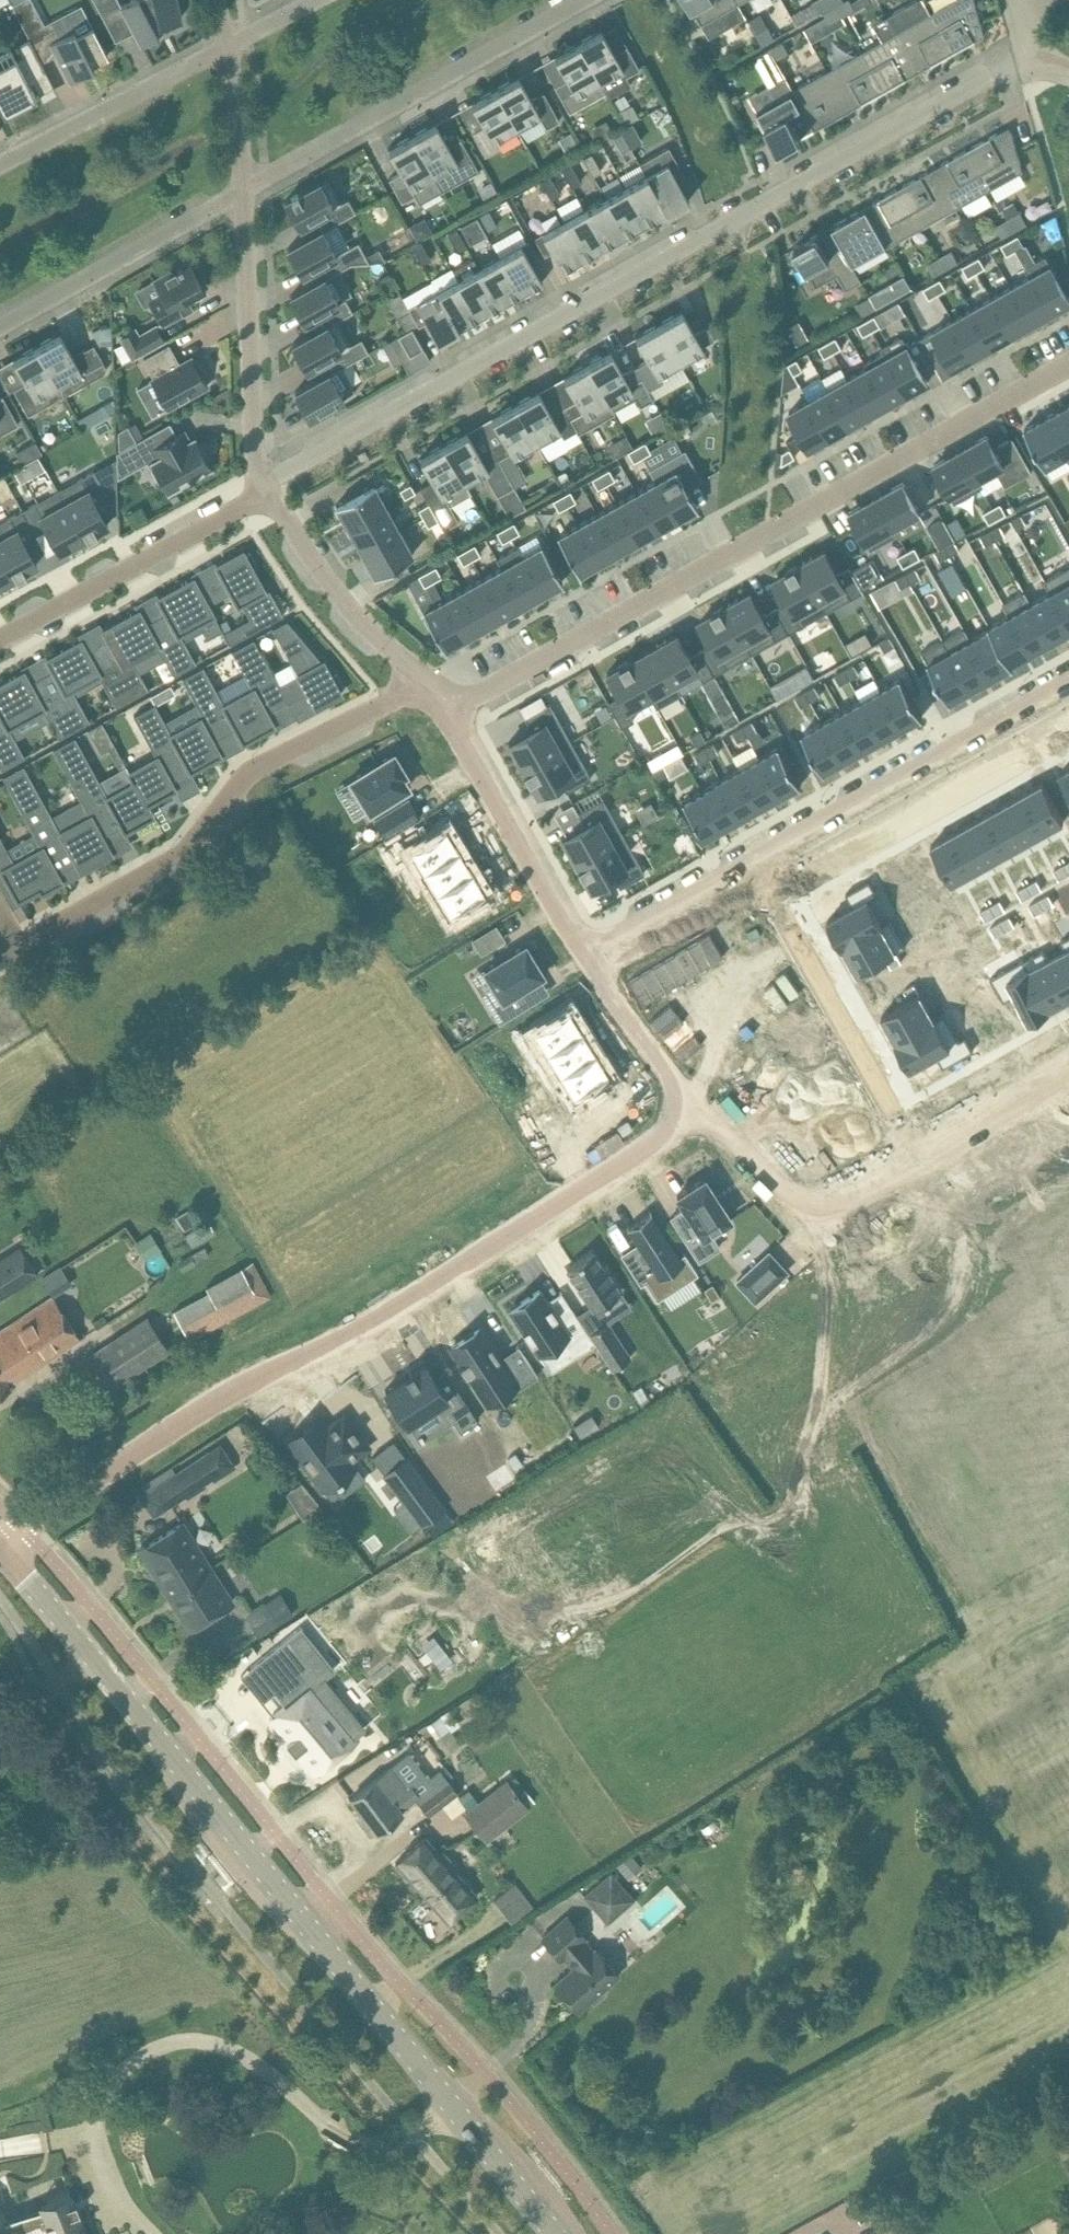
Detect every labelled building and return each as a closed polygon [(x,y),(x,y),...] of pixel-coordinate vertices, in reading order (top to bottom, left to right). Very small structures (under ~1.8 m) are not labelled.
[(33,0),(21,0),(13,4),(30,37),(33,43),(50,34),(33,0)] [(108,27),(110,27),(107,22),(125,12),(142,44),(172,28),(168,21),(180,18),(176,0),(131,0),(121,5),(119,0),(94,0),(108,27)] [(736,0),(689,0),(691,5),(689,6),(695,17),(697,16),(710,37),(747,17),(740,3),(738,4),(736,0)] [(824,0),(818,0),(813,3),(819,14),(829,8),(824,0)] [(855,9),(850,0),(846,0),(837,5),(843,16),(855,9)] [(919,72),(953,52),(931,13),(924,0),(916,0),(888,15),(919,72)] [(953,52),(985,35),(975,0),(954,0),(931,13),(953,52)] [(843,16),(837,5),(824,12),(830,23),(843,16)] [(862,51),(884,91),(919,72),(888,15),(873,24),(882,40),(862,51)] [(75,30),(49,43),(69,82),(94,68),(92,64),(108,56),(93,27),(77,35),(75,30)] [(756,35),(762,45),(775,38),(769,27),(756,35)] [(601,29),(578,42),(600,82),(623,70),(626,76),(640,69),(627,45),(615,52),(601,29)] [(4,115),(37,98),(26,78),(46,68),(33,43),(30,37),(16,45),(20,54),(16,57),(11,46),(0,52),(0,107),(4,115)] [(789,52),(783,41),(770,48),(776,59),(789,52)] [(600,82),(578,42),(554,55),(567,79),(555,86),(561,97),(574,91),(576,96),(600,82)] [(862,51),(828,71),(850,110),(884,91),(862,51)] [(828,71),(794,90),(816,129),(850,110),(828,71)] [(495,88),(517,129),(539,116),(546,128),(559,121),(544,92),(531,99),(518,75),(495,88)] [(517,129),(495,88),(471,102),(484,125),(472,132),(485,156),(499,148),(495,141),(517,129)] [(816,129),(794,90),(756,111),(761,119),(759,120),(765,131),(767,130),(779,150),(816,129)] [(632,105),(619,112),(626,125),(639,117),(632,105)] [(478,170),(461,138),(448,145),(435,122),(412,135),(434,175),(443,190),(478,170)] [(632,122),(620,128),(630,146),(642,140),(632,122)] [(969,149),(991,188),(1023,170),(1010,126),(969,149)] [(630,146),(620,128),(611,133),(622,151),(630,146)] [(434,175),(412,135),(388,148),(401,172),(389,179),(395,190),(407,183),(410,188),(434,175)] [(638,162),(645,174),(667,213),(689,200),(678,180),(685,176),(668,146),(638,162)] [(935,168),(957,208),(991,188),(969,149),(935,168)] [(582,157),(592,175),(601,170),(591,152),(582,157)] [(580,182),(570,164),(562,169),(572,187),(580,182)] [(935,168),(900,187),(922,227),(957,208),(935,168)] [(645,174),(625,186),(647,224),(667,213),(645,174)] [(560,193),(550,175),(541,180),(551,198),(560,193)] [(356,210),(348,197),(341,202),(327,177),(285,200),(288,204),(286,206),(292,218),(295,217),(300,226),(316,217),(323,229),(356,210)] [(625,186),(606,196),(628,234),(647,224),(625,186)] [(922,227),(900,187),(866,206),(889,246),(895,242),(922,227)] [(606,196),(584,209),(606,247),(628,234),(606,196)] [(889,246),(866,206),(831,226),(846,254),(853,266),(889,246)] [(584,209),(564,220),(585,258),(606,247),(584,209)] [(497,226),(488,210),(477,216),(478,218),(484,229),(486,232),(497,226)] [(1021,212),(1008,219),(1014,230),(1027,223),(1021,212)] [(478,218),(477,216),(460,226),(470,244),(487,234),(486,232),(478,218)] [(1008,219),(996,226),(1002,237),(1014,230),(1008,219)] [(585,258),(564,220),(534,237),(545,255),(552,251),(563,271),(585,258)] [(466,246),(456,228),(448,233),(457,251),(466,246)] [(323,229),(288,248),(290,252),(288,253),(295,266),(297,264),(302,274),(322,263),(329,276),(351,264),(387,262),(380,248),(367,254),(358,240),(343,249),(338,252),(325,229),(323,230),(323,229)] [(833,262),(817,234),(794,247),(806,267),(804,268),(810,279),(812,278),(817,286),(838,274),(846,289),(861,281),(853,266),(846,254),(833,262)] [(1018,235),(1008,241),(1014,250),(1023,245),(1018,235)] [(411,245),(422,263),(430,258),(420,240),(411,245)] [(528,240),(499,256),(520,295),(542,282),(531,262),(539,258),(528,240)] [(1008,241),(999,246),(1004,256),(1014,250),(1008,241)] [(958,261),(952,251),(940,258),(946,268),(958,261)] [(499,256),(478,268),(500,306),(520,295),(499,256)] [(1030,277),(1031,276),(1052,313),(1068,304),(1068,296),(1046,256),(1025,267),(1030,277)] [(452,270),(458,279),(479,318),(500,306),(478,268),(473,258),(452,270)] [(940,258),(927,265),(933,275),(946,268),(940,258)] [(979,258),(969,263),(975,273),(984,268),(979,258)] [(149,301),(161,323),(198,303),(193,294),(204,287),(200,279),(204,276),(197,264),(193,267),(190,261),(182,266),(181,264),(177,266),(178,268),(170,272),(169,270),(157,277),(158,279),(154,281),(162,294),(149,301)] [(969,263),(960,269),(965,278),(975,273),(969,263)] [(346,297),(340,300),(326,276),(290,296),(293,300),(290,301),(297,313),(299,312),(305,322),(324,311),(331,322),(353,310),(346,297)] [(1031,276),(1030,277),(1012,287),(1032,324),(1052,313),(1031,276)] [(391,278),(383,283),(389,295),(398,290),(391,278)] [(458,279),(437,291),(458,329),(479,318),(458,279)] [(940,280),(930,286),(936,295),(945,290),(940,280)] [(930,286),(921,291),(926,301),(936,295),(930,286)] [(1032,324),(1012,287),(992,298),(1013,335),(1032,324)] [(871,296),(877,307),(889,300),(883,289),(871,296)] [(458,329),(437,291),(408,307),(418,326),(426,322),(437,341),(458,329)] [(871,296),(856,304),(862,316),(877,307),(871,296)] [(1013,335),(992,298),(972,309),(993,346),(1013,335)] [(682,309),(658,323),(681,363),(705,350),(702,345),(714,338),(707,326),(695,333),(682,309)] [(993,346),(972,309),(953,320),(974,357),(993,346)] [(368,351),(361,338),(350,344),(337,320),(354,311),(353,310),(331,322),(293,344),(295,348),(293,349),(300,361),(302,360),(307,370),(327,359),(333,370),(368,351)] [(410,311),(400,316),(408,329),(412,327),(417,324),(410,311)] [(875,320),(866,324),(871,334),(880,329),(875,320)] [(974,357),(953,320),(933,331),(954,368),(974,357)] [(681,363),(658,323),(634,336),(648,360),(636,367),(642,378),(648,390),(662,382),(658,376),(681,363)] [(125,345),(132,358),(166,339),(165,336),(164,337),(157,324),(139,333),(136,326),(119,335),(125,345)] [(866,324),(858,329),(863,339),(871,334),(866,324)] [(408,329),(397,335),(409,356),(415,368),(430,360),(423,348),(412,327),(408,329)] [(801,328),(789,334),(799,353),(811,346),(801,328)] [(106,367),(94,344),(73,355),(60,331),(36,345),(59,385),(65,394),(105,372),(106,367)] [(882,348),(884,352),(885,352),(908,394),(929,382),(903,336),(882,348)] [(836,342),(827,346),(833,356),(841,351),(836,342)] [(59,385),(36,345),(13,358),(26,382),(14,388),(20,400),(29,415),(65,394),(59,385)] [(125,345),(118,349),(125,362),(132,358),(125,345)] [(152,372),(155,377),(151,379),(167,408),(207,386),(200,373),(203,371),(197,360),(194,362),(191,357),(178,364),(175,359),(176,359),(169,345),(144,359),(152,372)] [(827,346),(819,351),(824,361),(833,356),(827,346)] [(623,373),(610,350),(586,363),(609,403),(633,390),(630,385),(642,378),(636,367),(623,373)] [(885,352),(884,352),(865,363),(867,368),(868,367),(889,404),(908,394),(885,352)] [(609,403),(586,363),(563,376),(576,400),(564,407),(571,418),(577,429),(579,432),(614,412),(609,403)] [(796,364),(788,369),(793,378),(802,374),(796,364)] [(295,397),(302,409),(304,408),(310,417),(356,391),(342,365),(295,391),(297,395),(295,397)] [(868,367),(867,368),(849,378),(869,415),(889,404),(868,367)] [(869,415),(849,378),(829,389),(850,426),(869,415)] [(850,426),(829,389),(810,400),(830,437),(850,426)] [(571,418),(564,407),(551,414),(538,390),(514,403),(537,443),(560,431),(563,437),(577,429),(571,418)] [(19,423),(9,406),(2,395),(0,396),(0,434),(19,423)] [(116,396),(98,406),(104,417),(116,411),(116,396)] [(830,437),(810,400),(789,411),(810,448),(830,437)] [(537,443),(514,403),(491,416),(504,440),(492,447),(498,458),(511,452),(513,457),(537,443)] [(1045,417),(1068,459),(1068,413),(1065,406),(1045,417)] [(1025,428),(1046,466),(1066,456),(1068,461),(1068,459),(1045,417),(1025,428)] [(128,425),(118,431),(119,449),(137,439),(128,425)] [(514,486),(498,458),(492,447),(480,454),(466,430),(443,443),(465,484),(485,473),(497,495),(514,486)] [(116,452),(117,476),(150,458),(169,491),(211,468),(206,459),(209,457),(201,443),(198,445),(195,439),(189,442),(183,431),(155,447),(148,434),(116,452)] [(971,446),(962,450),(978,480),(998,469),(1006,482),(1007,485),(1031,472),(1012,438),(994,447),(987,435),(970,444),(971,446)] [(17,451),(24,462),(42,452),(36,440),(17,451)] [(645,442),(637,446),(642,456),(650,452),(645,442)] [(438,520),(444,530),(460,521),(445,495),(465,484),(443,443),(419,457),(432,480),(420,487),(429,503),(434,511),(438,520)] [(637,446),(628,451),(630,455),(634,461),(642,456),(637,446)] [(649,469),(656,481),(677,518),(697,507),(687,488),(702,480),(685,449),(649,469)] [(951,455),(934,464),(955,503),(983,487),(978,480),(962,450),(952,456),(951,455)] [(782,457),(781,469),(794,462),(789,453),(782,457)] [(609,468),(601,473),(606,484),(615,479),(609,468)] [(58,490),(85,539),(108,526),(96,502),(108,496),(94,470),(58,490)] [(601,473),(592,478),(598,488),(606,484),(601,473)] [(5,478),(0,480),(0,501),(1,504),(15,496),(5,478)] [(677,518),(656,481),(637,492),(657,529),(677,518)] [(887,493),(878,497),(895,527),(921,512),(903,482),(886,491),(887,493)] [(410,483),(400,489),(405,498),(415,492),(410,483)] [(349,528),(387,507),(373,484),(336,504),(349,528)] [(58,490),(22,510),(36,535),(48,529),(61,552),(85,539),(58,490)] [(570,490),(562,495),(567,505),(576,501),(570,490)] [(657,529),(637,492),(617,503),(638,540),(657,529)] [(562,495),(553,500),(559,510),(567,505),(562,495)] [(867,502),(850,512),(871,550),(899,534),(895,527),(878,497),(868,503),(867,502)] [(429,503),(418,509),(423,517),(434,511),(429,503)] [(638,540),(617,503),(598,514),(618,551),(638,540)] [(399,530),(387,507),(349,528),(362,551),(399,530)] [(0,522),(0,554),(13,578),(37,565),(25,542),(36,535),(22,510),(0,522)] [(1000,510),(993,515),(998,524),(1006,520),(1000,510)] [(438,520),(434,511),(423,517),(428,526),(438,520)] [(618,551),(598,514),(578,525),(599,562),(618,551)] [(1022,514),(1012,520),(1017,529),(1027,524),(1022,514)] [(993,515),(985,519),(991,529),(998,524),(993,515)] [(944,518),(929,527),(940,548),(955,539),(944,518)] [(514,522),(505,526),(511,537),(520,532),(514,522)] [(599,562),(578,525),(558,536),(579,573),(599,562)] [(1001,525),(991,530),(996,540),(1006,535),(1001,525)] [(505,526),(497,531),(502,542),(511,537),(505,526)] [(413,554),(399,530),(362,551),(376,575),(413,554)] [(991,530),(981,535),(986,545),(996,540),(991,530)] [(955,540),(945,545),(950,555),(960,550),(955,540)] [(474,544),(466,548),(472,559),(480,554),(474,544)] [(517,546),(517,547),(543,593),(563,582),(542,545),(523,556),(517,546)] [(945,545),(935,550),(940,560),(950,555),(945,545)] [(543,593),(517,547),(497,558),(523,604),(543,593)] [(466,548),(457,553),(463,564),(472,559),(466,548)] [(825,549),(800,564),(827,612),(864,591),(863,589),(863,588),(860,584),(850,565),(839,572),(825,549)] [(243,550),(216,565),(223,576),(238,605),(242,603),(250,618),(223,632),(229,644),(283,614),(268,587),(265,589),(253,568),(257,566),(250,552),(246,555),(243,550)] [(915,551),(907,555),(913,566),(921,562),(915,551)] [(13,578),(0,554),(0,585),(13,578)] [(907,555),(897,561),(903,572),(913,566),(907,555)] [(523,604),(497,558),(496,558),(502,567),(483,578),(504,615),(523,604)] [(967,587),(952,562),(939,569),(954,595),(967,587)] [(800,564),(775,578),(788,601),(776,608),(790,633),(827,612),(800,564)] [(436,565),(427,570),(433,581),(441,576),(436,565)] [(916,568),(906,573),(912,582),(921,577),(916,568)] [(427,570),(419,575),(424,586),(425,585),(433,581),(427,570)] [(878,574),(860,584),(863,588),(863,589),(885,578),(882,572),(878,574)] [(906,573),(896,578),(901,588),(912,582),(906,573)] [(139,609),(137,610),(158,647),(164,658),(173,675),(196,662),(184,641),(180,633),(213,615),(214,615),(200,589),(194,577),(159,597),(158,597),(166,612),(147,623),(139,609)] [(504,615),(483,578),(463,589),(484,626),(504,615)] [(1052,591),(1068,622),(1068,582),(1052,591)] [(484,626),(463,589),(444,600),(465,637),(484,626)] [(751,591),(726,606),(753,654),(790,633),(776,608),(764,614),(751,591)] [(1031,603),(1053,641),(1068,632),(1068,622),(1052,591),(1031,603)] [(465,637),(444,600),(423,611),(444,648),(465,637)] [(1031,603),(1011,614),(1032,653),(1053,641),(1031,603)] [(726,606),(700,620),(713,643),(702,649),(716,674),(753,654),(726,606)] [(81,639),(80,640),(99,675),(102,681),(116,706),(148,688),(139,672),(133,661),(158,647),(137,610),(103,629),(109,639),(88,650),(81,639)] [(1011,614),(990,626),(1013,666),(1012,664),(1032,653),(1011,614)] [(287,620),(273,628),(291,662),(298,674),(279,684),(288,700),(289,703),(308,692),(317,707),(342,693),(339,689),(343,687),(336,673),(332,676),(324,660),(322,661),(287,620)] [(965,628),(964,628),(992,677),(1013,666),(990,626),(989,626),(990,628),(971,639),(965,628)] [(964,628),(944,639),(971,689),(992,677),(964,628)] [(677,633),(653,646),(680,694),(716,674),(702,649),(690,656),(677,633)] [(252,688),(224,704),(245,741),(264,731),(275,725),(268,712),(288,700),(279,684),(272,672),(253,638),(232,650),(245,674),(252,688)] [(944,639),(922,652),(950,701),(971,689),(944,639)] [(24,670),(22,671),(43,709),(49,720),(59,738),(90,721),(76,696),(73,689),(99,675),(80,640),(47,658),(53,670),(31,682),(24,670)] [(889,643),(880,648),(885,657),(895,652),(889,643)] [(653,646),(631,659),(657,707),(680,694),(653,646)] [(631,659),(607,672),(619,695),(608,702),(622,727),(634,720),(628,709),(650,696),(656,708),(657,707),(631,659)] [(203,715),(171,733),(192,770),(211,760),(221,754),(213,740),(235,728),(243,742),(245,741),(224,704),(216,690),(203,666),(182,677),(197,704),(203,715)] [(2,769),(25,756),(16,739),(9,727),(43,709),(22,671),(0,684),(0,765),(2,769)] [(854,671),(845,676),(850,686),(860,680),(854,671)] [(806,672),(796,677),(804,690),(814,685),(806,672)] [(845,676),(835,682),(840,691),(850,686),(845,676)] [(902,678),(882,689),(903,727),(923,716),(902,678)] [(171,684),(150,695),(155,703),(155,704),(176,692),(171,684)] [(882,689),(862,700),(884,738),(903,727),(882,689)] [(815,693),(805,698),(811,708),(821,702),(815,693)] [(805,698),(796,704),(801,713),(811,708),(805,698)] [(862,700),(843,711),(864,749),(884,738),(862,700)] [(156,756),(129,771),(135,781),(153,815),(154,815),(148,803),(176,788),(171,780),(190,770),(190,771),(191,771),(192,770),(171,733),(165,721),(155,703),(134,715),(156,756)] [(531,729),(508,742),(523,767),(570,740),(550,703),(525,717),(531,729)] [(730,709),(717,716),(726,734),(727,733),(739,726),(730,709)] [(843,711),(823,722),(844,760),(864,749),(843,711)] [(102,721),(88,729),(101,752),(115,744),(102,721)] [(823,722),(803,733),(824,771),(844,760),(823,722)] [(752,728),(743,734),(748,743),(758,738),(752,728)] [(743,734),(733,739),(738,749),(748,743),(743,734)] [(75,736),(53,748),(81,799),(90,815),(112,853),(103,836),(122,825),(125,831),(136,825),(153,815),(135,781),(107,796),(99,781),(75,736)] [(699,738),(690,743),(695,753),(704,747),(699,738)] [(570,740),(523,767),(537,792),(560,780),(566,791),(591,777),(570,740)] [(780,746),(761,757),(782,795),(802,784),(780,746)] [(712,750),(703,756),(708,765),(718,760),(712,750)] [(663,764),(668,761),(663,751),(647,760),(653,769),(663,764)] [(394,753),(350,779),(351,780),(369,809),(369,810),(409,786),(408,785),(402,775),(405,774),(406,773),(394,753)] [(703,756),(693,761),(699,771),(708,765),(703,756)] [(761,757),(741,768),(762,806),(782,795),(761,757)] [(24,765),(3,776),(34,833),(42,846),(61,881),(62,880),(58,873),(77,862),(81,870),(93,863),(112,853),(90,815),(60,831),(52,816),(24,765)] [(1059,772),(1068,791),(1068,766),(1059,772)] [(741,768),(721,779),(742,817),(762,806),(741,768)] [(661,772),(652,777),(658,786),(667,781),(661,772)] [(721,779),(701,790),(723,828),(742,817),(721,779)] [(1043,781),(1024,792),(1044,831),(1064,821),(1043,781)] [(701,790),(681,801),(703,839),(723,828),(701,790)] [(1024,792),(1006,803),(1026,841),(1044,831),(1024,792)] [(408,798),(375,819),(386,838),(420,817),(408,798)] [(585,824),(562,837),(576,863),(624,836),(603,799),(578,813),(585,824)] [(1006,803),(987,814),(1007,851),(1026,841),(1006,803)] [(987,814),(969,823),(989,861),(1007,851),(987,814)] [(969,823),(950,834),(971,872),(989,861),(969,823)] [(950,834),(932,844),(953,882),(971,872),(950,834)] [(2,889),(10,884),(18,899),(35,890),(40,888),(42,891),(61,881),(42,846),(14,861),(7,848),(0,835),(0,885),(2,889)] [(440,835),(405,856),(419,877),(454,856),(440,835)] [(624,836),(576,863),(590,888),(613,875),(620,887),(645,873),(644,872),(624,836)] [(454,856),(419,877),(432,898),(468,877),(454,856)] [(1065,864),(1057,868),(1061,876),(1068,872),(1065,864)] [(468,877),(432,898),(446,919),(481,898),(468,877)] [(853,906),(827,920),(842,947),(891,920),(890,919),(882,923),(869,899),(878,894),(870,880),(846,893),(853,906)] [(1035,880),(1027,884),(1031,892),(1039,888),(1035,880)] [(1027,884),(1019,889),(1024,896),(1031,892),(1027,884)] [(1046,896),(1039,900),(1043,908),(1051,904),(1046,896)] [(364,897),(355,903),(361,912),(371,907),(364,897)] [(1039,900),(1031,904),(1035,912),(1043,908),(1039,900)] [(998,902),(991,907),(995,914),(1003,910),(998,902)] [(371,907),(361,912),(368,921),(377,916),(371,907)] [(991,907),(983,911),(987,918),(995,914),(991,907)] [(1009,917),(1001,921),(1006,928),(1013,924),(1009,917)] [(891,920),(842,947),(843,948),(844,947),(859,973),(906,946),(891,920)] [(1001,921),(994,925),(998,933),(1006,928),(1001,921)] [(394,922),(385,928),(391,936),(401,931),(394,922)] [(496,925),(471,940),(480,955),(505,940),(496,925)] [(1042,951),(1068,998),(1068,953),(1062,940),(1061,940),(1066,950),(1048,959),(1043,950),(1042,951)] [(525,944),(484,970),(497,990),(485,997),(501,1022),(533,1002),(523,987),(540,976),(544,974),(525,944)] [(904,950),(894,955),(899,965),(909,959),(904,950)] [(1023,960),(1022,961),(1050,1010),(1051,1010),(1050,1009),(1068,998),(1042,951),(1024,961),(1023,960)] [(1022,961),(990,979),(1004,1003),(1015,996),(1029,1021),(1050,1010),(1022,961)] [(914,984),(904,989),(910,999),(920,993),(914,984)] [(920,994),(882,1015),(897,1041),(895,1041),(896,1042),(946,1014),(945,1014),(935,1019),(920,994)] [(570,1008),(524,1036),(538,1059),(584,1030),(570,1008)] [(946,1014),(896,1042),(911,1069),(936,1055),(943,1067),(974,1050),(966,1036),(960,1040),(946,1014)] [(584,1030),(538,1059),(538,1060),(540,1058),(553,1079),(597,1052),(584,1030)] [(553,1079),(546,1083),(546,1085),(560,1076),(573,1097),(610,1074),(597,1052),(553,1079)] [(485,1072),(475,1078),(481,1087),(491,1081),(485,1072)] [(491,1081),(481,1087),(488,1096),(497,1090),(491,1081)] [(514,1096),(505,1102),(511,1111),(521,1105),(514,1096)] [(554,1115),(564,1132),(590,1116),(579,1098),(554,1115)] [(686,1208),(671,1218),(699,1260),(720,1247),(710,1231),(731,1218),(721,1203),(722,1203),(715,1192),(714,1192),(705,1177),(677,1195),(686,1208)] [(1020,1193),(1011,1199),(1016,1208),(1026,1203),(1020,1193)] [(1026,1203),(1016,1208),(1022,1218),(1031,1213),(1026,1203)] [(622,1253),(621,1253),(641,1284),(646,1281),(657,1299),(698,1273),(685,1253),(680,1256),(652,1211),(650,1212),(651,1213),(629,1227),(628,1226),(627,1227),(637,1243),(639,1247),(625,1256),(622,1253)] [(191,1253),(177,1261),(183,1272),(197,1264),(196,1262),(209,1254),(205,1246),(191,1255),(191,1253)] [(2,1276),(11,1290),(38,1273),(23,1249),(0,1264),(0,1277),(2,1276)] [(593,1250),(567,1267),(593,1308),(595,1308),(598,1313),(610,1306),(606,1300),(622,1289),(607,1265),(603,1267),(593,1250)] [(768,1251),(737,1280),(755,1299),(786,1270),(768,1251)] [(272,1297),(254,1261),(206,1285),(210,1292),(174,1312),(191,1341),(272,1297)] [(711,1279),(703,1284),(710,1297),(719,1291),(711,1279)] [(540,1290),(510,1309),(539,1353),(562,1338),(574,1357),(595,1343),(588,1333),(573,1309),(559,1319),(557,1316),(558,1315),(551,1305),(550,1305),(547,1300),(540,1290)] [(10,1382),(80,1337),(53,1296),(0,1330),(0,1367),(10,1382)] [(91,1354),(112,1386),(168,1349),(148,1318),(91,1354)] [(607,1321),(588,1333),(595,1343),(613,1369),(631,1357),(607,1321)] [(478,1330),(453,1347),(479,1387),(504,1370),(523,1400),(541,1388),(515,1347),(497,1359),(478,1330)] [(407,1375),(385,1389),(407,1423),(411,1420),(414,1425),(444,1405),(461,1431),(478,1419),(447,1371),(436,1378),(433,1374),(426,1363),(413,1371),(412,1369),(411,1369),(413,1371),(408,1375),(406,1373),(407,1375)] [(12,1386),(10,1382),(0,1367),(0,1393),(12,1386)] [(319,1423),(297,1437),(333,1497),(364,1477),(358,1467),(379,1454),(354,1414),(325,1433),(319,1423)] [(593,1414),(574,1426),(581,1437),(582,1437),(600,1425),(593,1414)] [(210,1451),(157,1486),(158,1486),(169,1504),(186,1493),(190,1499),(205,1489),(201,1483),(212,1476),(216,1482),(226,1476),(210,1451)] [(409,1457),(385,1474),(422,1524),(446,1506),(409,1457)] [(300,1483),(286,1492),(303,1518),(320,1508),(300,1483)] [(183,1522),(159,1537),(140,1549),(190,1628),(233,1601),(183,1522)] [(278,1592),(259,1604),(273,1625),(293,1612),(278,1592)] [(437,1628),(393,1649),(406,1678),(450,1658),(437,1628)] [(385,1731),(422,1706),(380,1643),(343,1667),(385,1731)] [(277,1644),(252,1665),(274,1691),(286,1705),(271,1718),(316,1773),(333,1759),(358,1738),(355,1735),(365,1727),(323,1677),(314,1685),(313,1684),(311,1685),(277,1644)] [(919,1671),(911,1675),(918,1686),(925,1682),(919,1671)] [(939,1690),(931,1694),(938,1705),(945,1701),(939,1690)] [(945,1701),(938,1705),(944,1717),(952,1712),(945,1701)] [(442,1716),(428,1725),(447,1753),(460,1745),(442,1716)] [(958,1724),(951,1728),(957,1740),(965,1735),(958,1724)] [(965,1735),(957,1740),(964,1751),(971,1747),(965,1735)] [(369,1784),(351,1797),(377,1830),(394,1817),(402,1811),(401,1810),(420,1796),(409,1782),(408,1784),(406,1782),(393,1765),(377,1778),(369,1784)] [(507,1777),(463,1813),(486,1841),(530,1807),(507,1777)] [(449,1779),(420,1801),(430,1813),(458,1792),(449,1779)] [(990,1780),(982,1785),(989,1796),(997,1792),(990,1780)] [(997,1792),(989,1796),(995,1807),(1003,1803),(997,1792)] [(1009,1815),(1002,1819),(1008,1830),(1016,1826),(1009,1815)] [(1054,1827),(1064,1844),(1068,1841),(1068,1819),(1054,1827)] [(1016,1826),(1008,1830),(1015,1842),(1022,1837),(1016,1826)] [(425,1835),(396,1862),(448,1921),(478,1895),(453,1867),(457,1864),(444,1850),(441,1853),(425,1835)] [(1022,1853),(1014,1857),(1021,1869),(1028,1864),(1022,1853)] [(629,1854),(616,1866),(627,1879),(641,1867),(629,1854)] [(611,1872),(584,1895),(596,1909),(615,1892),(627,1905),(634,1898),(611,1872)] [(586,1937),(567,1915),(543,1937),(562,1958),(564,1956),(574,1967),(555,1983),(579,2010),(591,1999),(594,2002),(606,1992),(602,1989),(619,1974),(596,1948),(593,1950),(584,1939),(586,1937)] [(0,2210),(0,2233),(86,2233),(78,2211),(80,2210),(76,2199),(74,2200),(72,2196),(41,2208),(41,2209),(6,2223),(1,2209),(0,2210)]
